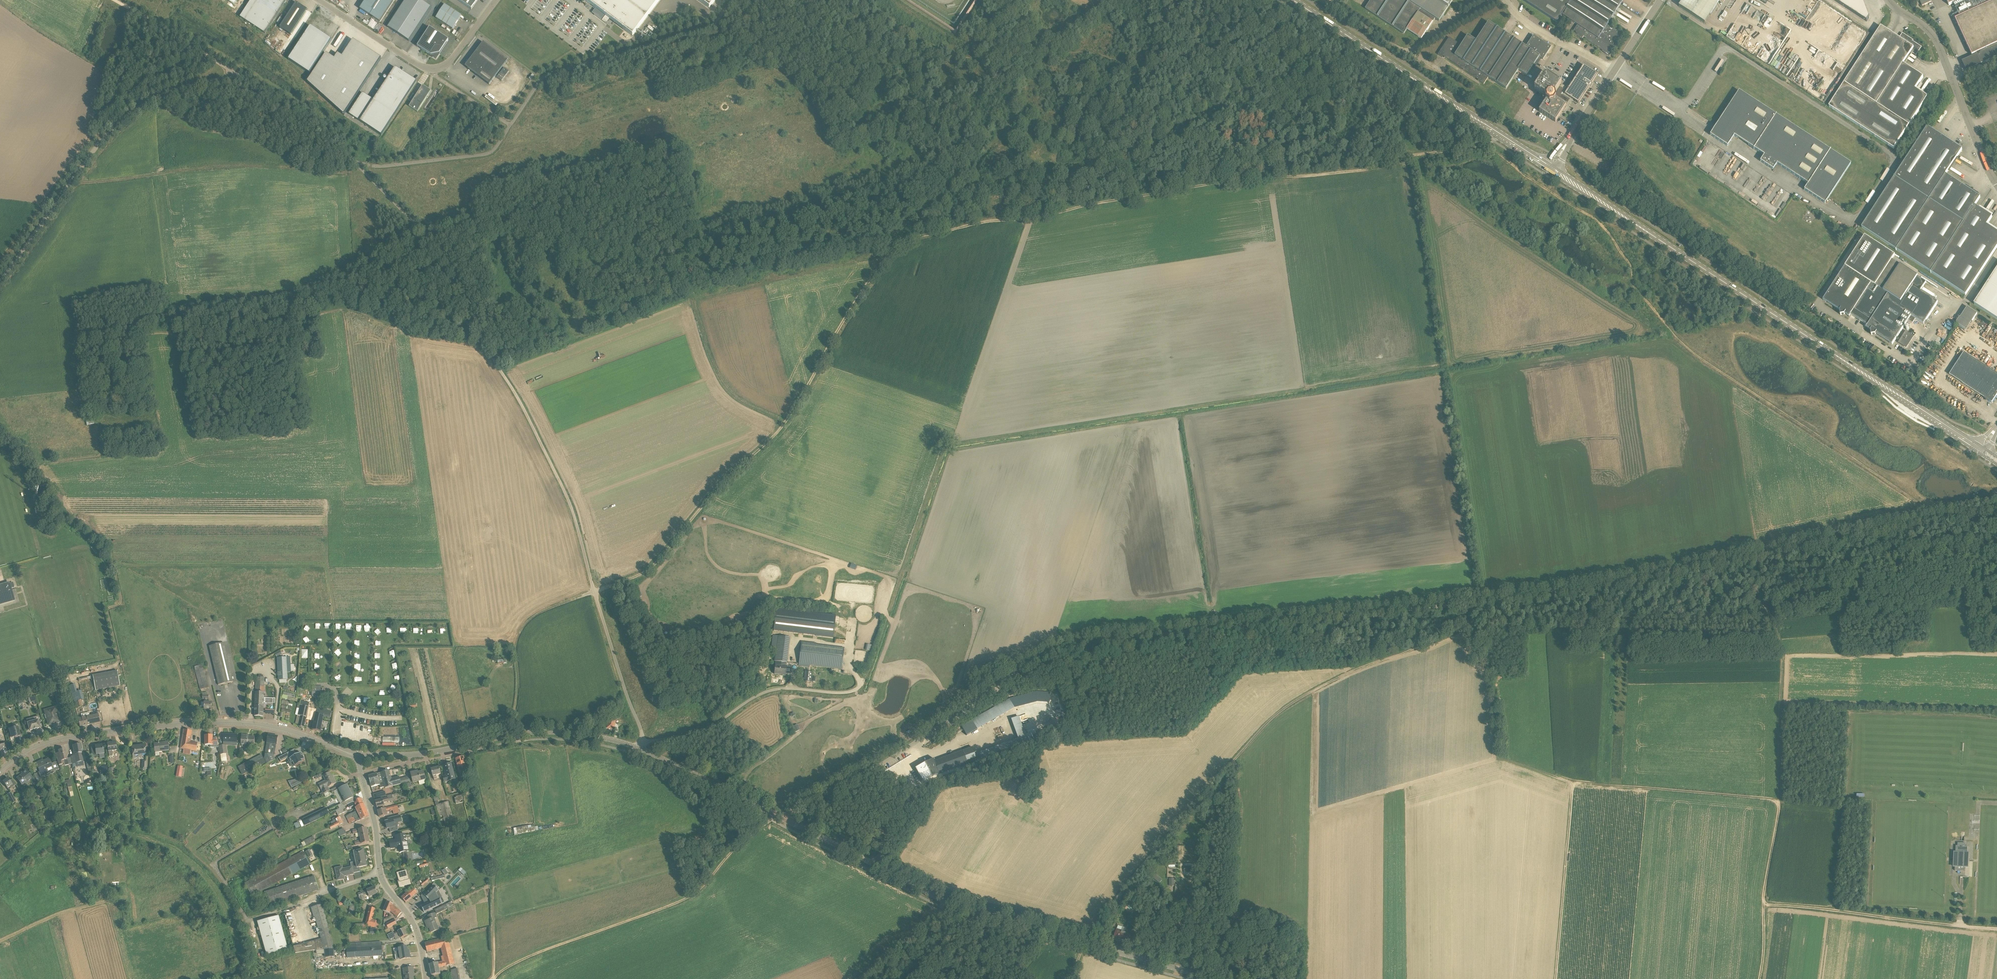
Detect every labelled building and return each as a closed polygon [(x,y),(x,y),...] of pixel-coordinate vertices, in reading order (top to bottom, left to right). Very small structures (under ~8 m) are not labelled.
[(241,17),(245,20),(265,34),(287,0),(252,0),(241,17)] [(395,0),(366,0),(360,9),(380,22),(395,0)] [(420,0),(406,0),(388,27),(409,41),(431,7),(420,0)] [(471,9),(478,0),(457,0),(471,9)] [(632,36),(659,0),(585,0),(632,36)] [(709,8),(715,0),(698,0),(709,8)] [(1365,9),(1404,34),(1407,30),(1412,22),(1426,31),(1434,18),(1439,22),(1442,17),(1453,0),(1371,0),(1365,9)] [(1610,56),(1623,36),(1607,25),(1623,0),(1522,0),(1557,22),(1562,15),(1577,25),(1572,32),(1582,39),(1584,37),(1587,38),(1586,39),(1605,52),(1604,53),(1610,56)] [(1720,0),(1683,0),(1679,6),(1704,23),(1720,0)] [(1867,22),(1870,17),(1863,0),(1834,0),(1867,22)] [(1949,5),(1954,3),(1958,13),(1956,14),(1956,13),(1953,15),(1955,19),(1956,19),(1972,55),(1977,53),(1982,64),(1996,57),(1996,0),(1947,0),(1949,5)] [(289,15),(280,28),(291,35),(307,10),(296,3),(295,5),(289,15)] [(462,16),(445,5),(436,18),(453,29),(462,16)] [(1490,79),(1515,40),(1488,22),(1479,37),(1475,35),(1472,39),(1468,36),(1462,46),(1449,38),(1438,54),(1443,57),(1443,56),(1478,79),(1478,80),(1484,84),(1488,78),(1490,79)] [(311,26),(289,60),(310,74),(332,40),(311,26)] [(1881,27),(1829,107),(1894,149),(1928,97),(1916,89),(1923,77),(1903,64),(1911,52),(1912,53),(1916,56),(1922,47),(1911,40),(1911,39),(1909,38),(1909,37),(1908,37),(1905,35),(1904,35),(1903,34),(1902,35),(1902,34),(1899,39),(1881,27)] [(440,54),(447,43),(448,40),(430,28),(417,47),(431,56),(440,54)] [(1515,40),(1490,79),(1506,89),(1518,70),(1527,76),(1532,68),(1539,57),(1541,58),(1543,60),(1551,47),(1547,45),(1546,44),(1543,42),(1542,41),(1534,36),(1526,47),(1522,44),(1519,42),(1515,40)] [(327,53),(308,83),(344,115),(382,58),(354,39),(344,57),(339,54),(335,59),(327,53)] [(477,76),(489,85),(508,61),(483,42),(471,59),(467,64),(468,68),(477,75),(477,76)] [(1556,123),(1563,112),(1564,113),(1573,100),(1579,104),(1598,74),(1584,65),(1568,88),(1561,84),(1562,83),(1545,72),(1535,88),(1545,95),(1545,96),(1545,101),(1546,101),(1539,112),(1556,123)] [(363,93),(349,114),(381,135),(416,82),(395,68),(374,100),(363,93)] [(502,81),(509,71),(504,68),(497,77),(502,81)] [(409,106),(418,112),(431,91),(423,86),(409,106)] [(1739,91),(1710,135),(1727,146),(1734,136),(1764,155),(1760,161),(1773,170),(1777,164),(1808,184),(1804,190),(1825,203),(1851,164),(1830,150),(1831,150),(1830,150),(1776,115),(1776,114),(1776,115),(1739,91)] [(1932,130),(1928,127),(1862,228),(1966,295),(1996,248),(1996,232),(1987,225),(1992,217),(1975,206),(1980,197),(1946,175),(1962,150),(1932,130)] [(1851,315),(1868,326),(1867,327),(1871,330),(1871,331),(1872,335),(1876,334),(1892,345),(1908,320),(1913,323),(1916,319),(1924,324),(1938,303),(1921,291),(1927,283),(1918,277),(1892,260),(1875,286),(1871,283),(1845,266),(1823,300),(1826,302),(1840,311),(1841,315),(1845,314),(1850,317),(1851,315)] [(1996,319),(1996,269),(1974,304),(1996,319)] [(1956,323),(1966,330),(1977,313),(1967,307),(1960,318),(1960,317),(1956,323)] [(1900,339),(1898,342),(1907,348),(1914,336),(1905,330),(1900,339)] [(1986,398),(1986,400),(1988,400),(1992,402),(1996,395),(1996,374),(1964,352),(1950,375),(1986,398)] [(0,586),(0,601),(13,597),(9,583),(0,586)] [(776,608),(774,631),(833,638),(836,615),(776,608)] [(787,662),(790,637),(778,636),(773,635),(771,650),(776,651),(775,661),(776,661),(775,669),(775,674),(785,675),(787,667),(785,666),(786,662),(787,662)] [(844,648),(817,645),(816,645),(816,643),(802,641),(799,664),(842,669),(844,648)] [(224,643),(209,646),(219,685),(233,681),(224,643)] [(291,672),(290,657),(277,658),(278,663),(279,680),(288,679),(287,672),(291,672)] [(204,664),(195,666),(200,689),(209,687),(204,664)] [(117,671),(93,675),(96,690),(120,686),(117,671)] [(809,672),(808,678),(805,678),(804,681),(811,682),(813,672),(809,672)] [(264,692),(265,677),(256,677),(255,716),(263,716),(264,692)] [(81,692),(78,693),(77,691),(77,692),(75,684),(69,685),(76,705),(75,705),(76,709),(81,707),(79,700),(83,700),(81,692)] [(323,686),(312,686),(312,696),(323,697),(323,686)] [(212,702),(209,702),(209,695),(208,695),(208,692),(203,692),(203,695),(203,699),(205,699),(205,703),(201,703),(201,708),(205,708),(205,709),(212,709),(212,702)] [(1016,704),(1031,702),(1030,694),(1015,696),(1016,704)] [(305,723),(310,703),(301,702),(298,715),(301,716),(299,726),(304,728),(305,723)] [(56,707),(51,708),(52,712),(45,713),(46,714),(45,714),(46,719),(47,718),(48,724),(56,722),(56,723),(60,722),(56,707)] [(332,712),(325,710),(317,709),(316,714),(314,725),(313,730),(321,732),(324,716),(331,718),(332,712)] [(98,714),(86,717),(78,718),(80,727),(100,722),(98,714)] [(38,716),(33,718),(34,721),(28,723),(28,724),(27,725),(28,730),(30,730),(30,731),(34,729),(34,730),(36,729),(40,728),(39,725),(40,724),(38,716)] [(1010,718),(1017,739),(981,750),(983,757),(1028,743),(1019,716),(1010,718)] [(981,724),(977,717),(958,730),(962,736),(981,724)] [(616,720),(609,718),(607,728),(614,730),(616,720)] [(18,723),(13,725),(14,728),(12,728),(12,729),(9,730),(12,738),(15,737),(15,738),(21,736),(18,723)] [(201,744),(191,742),(192,731),(184,730),(181,748),(200,752),(201,744)] [(237,735),(224,734),(224,745),(237,746),(237,735)] [(217,737),(211,737),(211,736),(205,735),(205,745),(210,745),(210,747),(219,747),(217,737)] [(255,737),(247,737),(247,735),(242,735),(241,744),(254,745),(255,737)] [(272,745),(277,746),(278,736),(269,735),(265,756),(268,763),(276,759),(273,755),(273,754),(271,754),(272,745)] [(168,742),(164,742),(164,743),(159,743),(159,742),(158,742),(158,743),(154,744),(155,752),(169,750),(168,742)] [(116,743),(107,744),(108,751),(109,757),(113,756),(112,751),(117,750),(116,743)] [(82,753),(83,753),(81,744),(73,745),(75,756),(71,756),(72,764),(83,761),(82,753)] [(104,755),(102,745),(95,745),(96,749),(92,749),(93,757),(104,755)] [(146,746),(139,747),(138,745),(132,746),(133,759),(142,758),(141,754),(147,754),(146,746)] [(226,745),(220,746),(222,761),(227,760),(226,754),(228,753),(226,745)] [(977,760),(972,747),(934,761),(939,774),(977,760)] [(65,749),(59,750),(60,757),(57,758),(59,765),(65,763),(64,760),(67,759),(65,749)] [(284,755),(279,757),(281,761),(286,759),(286,758),(288,757),(289,759),(291,763),(293,762),(295,766),(303,762),(302,760),(305,759),(304,759),(303,756),(303,755),(302,755),(302,754),(302,753),(302,754),(301,753),(296,755),(294,750),(290,752),(284,755)] [(464,757),(456,759),(461,777),(468,775),(464,757)] [(54,769),(49,759),(41,762),(40,761),(36,763),(41,775),(54,769)] [(258,767),(254,759),(239,767),(243,775),(258,767)] [(932,776),(939,774),(934,761),(934,760),(935,759),(934,759),(924,763),(932,776)] [(917,760),(905,769),(914,781),(926,772),(917,760)] [(451,764),(443,766),(446,776),(443,777),(444,782),(447,781),(448,781),(455,779),(451,764)] [(441,774),(439,767),(431,769),(433,776),(434,779),(437,778),(436,775),(441,774)] [(26,769),(23,772),(24,773),(17,778),(23,787),(31,781),(34,785),(37,783),(26,769)] [(406,782),(405,778),(400,779),(399,777),(392,779),(389,770),(381,773),(385,787),(385,788),(393,786),(401,784),(406,782)] [(324,794),(330,791),(330,790),(328,787),(336,783),(333,777),(332,778),(330,772),(328,773),(327,771),(315,777),(317,780),(324,776),(326,781),(319,784),(321,789),(323,792),(324,794)] [(426,779),(423,771),(416,773),(416,772),(411,773),(413,782),(426,779)] [(385,787),(381,773),(369,776),(372,787),(376,786),(380,785),(381,788),(385,787)] [(296,780),(289,781),(292,788),(303,782),(299,777),(296,780)] [(16,785),(12,779),(10,781),(8,778),(3,782),(9,790),(16,785)] [(42,786),(46,794),(50,791),(46,783),(42,786)] [(354,801),(357,800),(352,788),(350,789),(347,785),(344,786),(339,789),(338,787),(330,790),(330,791),(331,790),(332,792),(332,793),(334,792),(341,804),(338,805),(339,808),(345,806),(348,804),(354,802),(354,801)] [(375,799),(386,796),(385,793),(385,791),(374,795),(375,799)] [(11,793),(8,794),(13,803),(16,801),(11,793)] [(392,795),(387,796),(388,798),(375,801),(377,808),(385,806),(384,803),(394,800),(392,795)] [(462,795),(456,797),(454,798),(456,804),(464,802),(462,795)] [(449,802),(440,804),(439,804),(438,801),(440,800),(438,796),(433,797),(443,833),(449,831),(449,834),(454,833),(454,830),(456,829),(449,802)] [(356,807),(364,804),(362,798),(357,800),(354,801),(354,802),(348,804),(349,808),(356,805),(356,807)] [(364,804),(356,807),(358,810),(346,816),(347,819),(353,816),(354,817),(359,815),(358,814),(366,810),(364,804)] [(397,805),(378,810),(380,817),(387,815),(386,811),(390,810),(391,811),(393,810),(394,814),(399,812),(397,805)] [(345,806),(335,810),(338,815),(347,811),(345,806)] [(329,814),(327,808),(303,819),(306,825),(329,814)] [(353,816),(347,819),(349,824),(354,821),(354,823),(369,816),(366,810),(358,814),(359,815),(354,817),(353,816)] [(400,815),(394,817),(389,818),(389,819),(389,818),(390,820),(385,821),(387,829),(396,827),(395,824),(402,822),(400,815)] [(340,817),(336,819),(337,820),(338,822),(332,825),(329,826),(331,829),(343,823),(340,817)] [(360,836),(368,835),(367,828),(352,831),(353,834),(355,833),(356,837),(360,836)] [(409,851),(407,842),(405,842),(405,838),(406,838),(406,834),(395,836),(396,840),(390,841),(391,849),(399,847),(400,852),(400,853),(403,852),(407,851),(409,851)] [(368,835),(360,836),(356,837),(356,838),(360,837),(361,840),(355,842),(356,845),(370,842),(368,835)] [(316,841),(313,836),(304,841),(304,842),(302,843),(303,847),(316,841)] [(1966,853),(1967,853),(1968,846),(1964,846),(1964,843),(1958,843),(1958,845),(1956,845),(1955,871),(1965,871),(1966,853)] [(343,879),(343,876),(354,874),(354,873),(360,871),(359,867),(366,866),(367,866),(367,865),(366,860),(367,860),(366,855),(365,855),(364,850),(363,850),(355,852),(354,852),(355,857),(355,858),(356,862),(357,865),(352,866),(352,867),(343,869),(343,867),(335,868),(338,880),(343,879)] [(310,863),(304,851),(246,883),(253,895),(310,863)] [(1197,864),(1185,864),(1184,874),(1197,875),(1197,864)] [(410,880),(409,880),(406,870),(397,873),(400,881),(398,881),(398,883),(398,882),(400,887),(411,884),(410,880)] [(1153,879),(1159,883),(1163,879),(1156,874),(1152,878),(1153,879)] [(315,876),(265,892),(269,905),(319,889),(318,887),(315,876)] [(1180,885),(1175,885),(1175,880),(1169,880),(1169,886),(1175,886),(1175,905),(1180,905),(1180,885)] [(430,901),(421,906),(424,912),(442,904),(439,898),(441,897),(438,891),(439,890),(434,885),(424,895),(429,900),(430,900),(430,901)] [(377,894),(375,887),(358,894),(361,900),(365,899),(364,895),(368,893),(369,897),(377,894)] [(417,892),(413,887),(402,898),(406,902),(417,892)] [(401,913),(393,905),(393,904),(387,902),(383,911),(389,914),(390,911),(397,918),(401,913)] [(322,904),(311,907),(314,917),(315,916),(318,928),(316,928),(317,934),(320,933),(321,939),(294,947),(296,953),(316,950),(334,949),(329,928),(322,904)] [(358,905),(351,904),(349,915),(356,916),(358,905)] [(435,910),(437,914),(448,909),(446,904),(435,910)] [(373,919),(375,909),(370,907),(366,923),(350,924),(351,930),(367,929),(368,926),(375,928),(375,927),(378,928),(379,921),(373,919)] [(434,918),(437,917),(435,913),(428,916),(430,920),(425,921),(427,926),(429,926),(431,932),(439,929),(434,918)] [(288,949),(279,915),(258,921),(267,955),(288,949)] [(395,920),(386,924),(388,928),(397,924),(395,920)] [(407,935),(404,928),(398,931),(394,933),(393,932),(388,935),(390,940),(395,937),(397,940),(401,938),(407,935)] [(1130,933),(1117,929),(1114,938),(1123,940),(1123,938),(1127,939),(1130,933)] [(448,938),(425,944),(427,952),(442,948),(443,953),(442,953),(444,962),(429,965),(432,976),(441,974),(439,967),(454,964),(448,938)] [(357,957),(372,956),(382,956),(382,957),(386,956),(386,951),(382,951),(382,946),(364,947),(357,947),(357,957)] [(410,953),(408,953),(407,946),(399,947),(399,951),(395,952),(396,960),(400,959),(410,958),(410,953)] [(334,949),(316,950),(317,954),(318,954),(318,956),(318,957),(317,957),(317,958),(317,959),(315,959),(316,964),(324,964),(324,962),(327,962),(327,960),(324,960),(324,954),(325,954),(325,957),(335,957),(334,949)] [(403,969),(405,978),(414,978),(413,974),(414,974),(413,967),(403,969)] [(460,968),(451,970),(452,978),(461,978),(460,968)]
